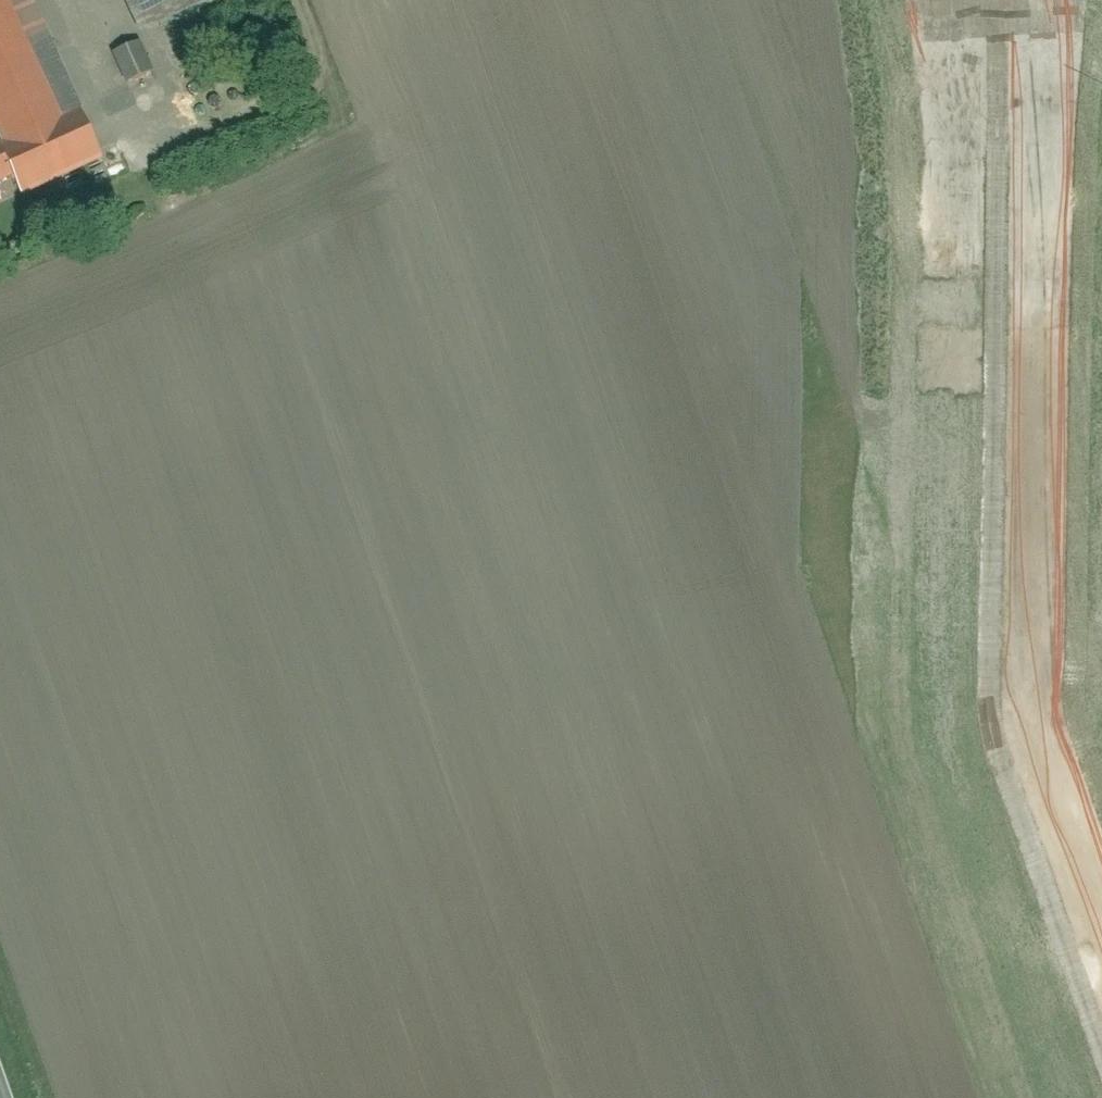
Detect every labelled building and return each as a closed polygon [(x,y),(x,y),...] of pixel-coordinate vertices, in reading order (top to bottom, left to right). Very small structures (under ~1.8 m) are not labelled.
[(8,0),(0,0),(0,133),(2,137),(56,114),(8,0)] [(140,39),(224,5),(222,0),(124,0),(140,39)] [(131,82),(159,69),(145,38),(117,51),(131,82)] [(23,197),(105,162),(81,106),(0,140),(0,142),(23,197)]
